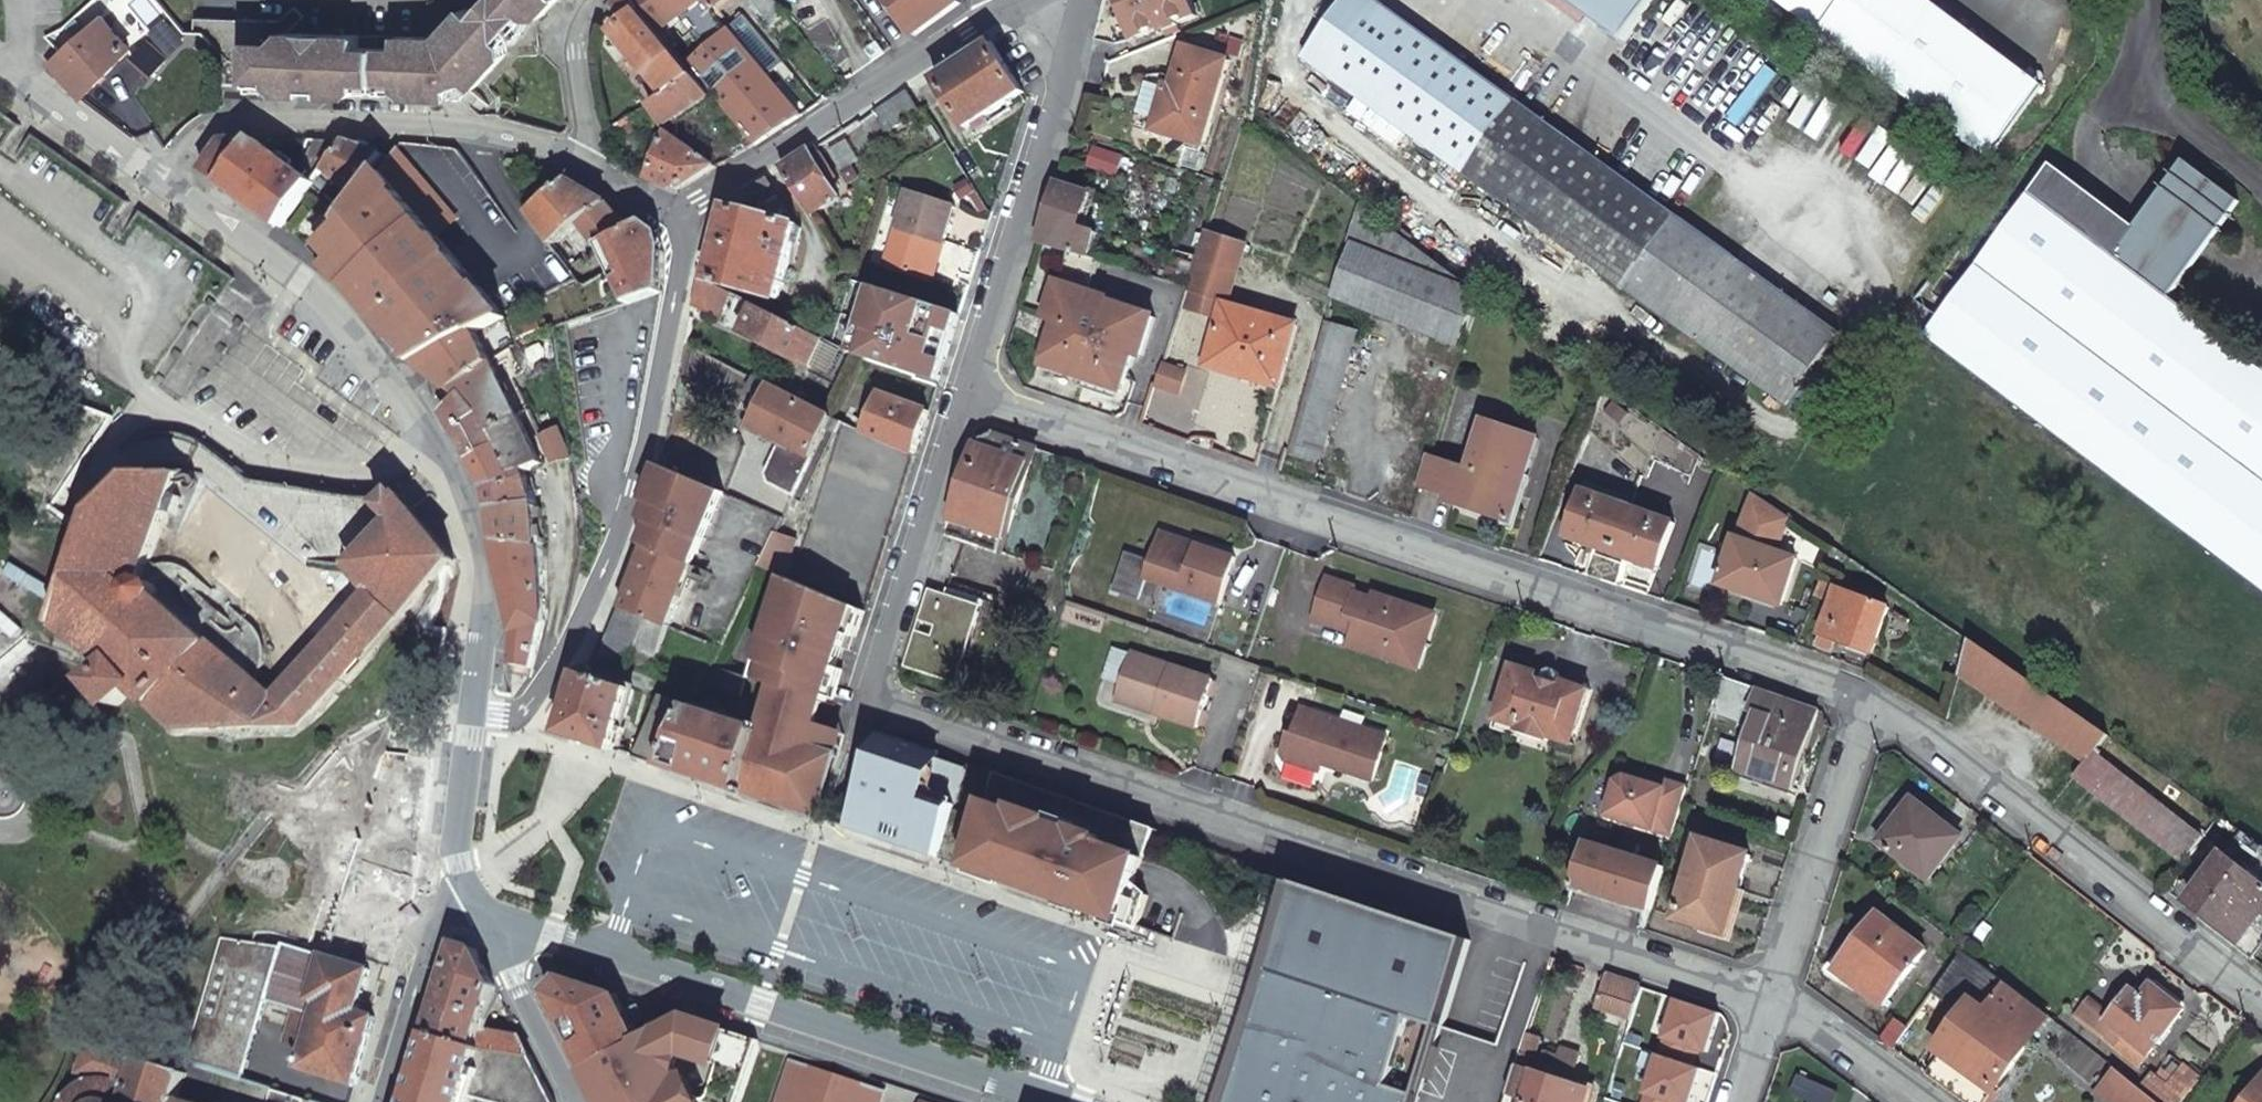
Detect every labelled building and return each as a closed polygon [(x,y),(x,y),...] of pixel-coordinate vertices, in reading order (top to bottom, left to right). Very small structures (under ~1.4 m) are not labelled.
[(495,63),(555,0),(477,0),(457,22),(495,63)] [(635,0),(621,0),(612,11),(623,25),(613,34),(663,94),(696,73),(687,62),(662,33),(635,0)] [(662,33),(688,10),(702,27),(717,15),(713,9),(706,0),(635,0),(662,33)] [(713,9),(726,0),(706,0),(713,9)] [(779,0),(758,0),(756,1),(778,27),(792,15),(779,0)] [(960,2),(959,0),(890,0),(915,35),(960,2)] [(1193,0),(1122,0),(1137,39),(1165,28),(1166,30),(1174,27),(1176,33),(1183,30),(1180,22),(1199,15),(1193,0)] [(1305,52),(1378,105),(1721,354),(1786,402),(1841,328),(1724,243),(1386,0),(1342,0),(1305,52)] [(1629,42),(1659,0),(1571,0),(1629,42)] [(1936,0),(1787,0),(1899,82),(1958,127),(2011,55),(1936,0)] [(100,6),(71,36),(102,75),(129,49),(102,16),(110,9),(106,2),(100,6)] [(316,34),(282,35),(266,50),(258,41),(246,53),(246,90),(345,92),(419,94),(465,94),(495,63),(457,22),(435,29),(407,30),(316,34)] [(247,24),(246,36),(272,35),(272,23),(247,24)] [(766,136),(801,114),(789,100),(728,28),(687,62),(696,73),(713,92),(754,143),(766,136)] [(102,75),(71,36),(47,60),(83,95),(102,75)] [(152,73),(166,56),(145,39),(131,55),(152,73)] [(993,43),(937,79),(969,126),(1024,91),(993,43)] [(1166,84),(1153,129),(1204,145),(1230,59),(1187,46),(1175,87),(1166,84)] [(2044,79),(2011,55),(1958,127),(1991,151),(2044,79)] [(713,92),(696,73),(663,94),(648,104),(661,126),(713,92)] [(907,89),(879,107),(891,128),(922,109),(911,91),(907,89)] [(643,122),(637,111),(608,130),(611,142),(643,122)] [(684,187),(718,164),(670,132),(650,177),(675,187),(684,187)] [(204,169),(279,226),(310,184),(338,148),(342,141),(315,139),(300,167),(307,172),(303,176),(254,138),(225,140),(204,169)] [(338,148),(310,184),(320,192),(327,182),(329,183),(336,175),(355,190),(382,154),(342,141),(338,148)] [(840,176),(819,144),(783,166),(812,214),(840,194),(833,181),(840,176)] [(1092,148),(1086,166),(1117,176),(1122,159),(1092,148)] [(396,149),(381,170),(437,234),(455,217),(396,149)] [(1924,335),(1964,365),(2093,461),(2261,590),(2261,367),(2169,296),(2240,200),(2186,159),(2134,227),(2050,162),(2003,226),(1924,335)] [(477,328),(505,311),(437,234),(381,170),(344,218),(346,221),(320,250),(414,361),(477,328)] [(604,240),(629,227),(606,200),(569,177),(528,211),(552,245),(579,220),(598,243),(604,240)] [(778,196),(766,177),(725,203),(730,205),(711,279),(716,281),(780,297),(799,222),(785,218),(786,210),(767,204),(778,196)] [(1091,190),(1061,181),(1042,242),(1070,251),(1088,256),(1097,229),(1079,224),(1091,190)] [(888,264),(931,277),(943,239),(949,241),(959,207),(910,192),(888,264)] [(1462,346),(1477,291),(1361,203),(1350,239),(1356,241),(1333,294),(1462,346)] [(629,301),(663,290),(664,251),(660,234),(641,221),(629,227),(604,240),(629,301)] [(1207,233),(1189,288),(1221,297),(1229,299),(1245,245),(1207,233)] [(943,239),(931,277),(937,279),(949,241),(943,239)] [(559,254),(569,267),(575,262),(565,249),(559,254)] [(1088,256),(1070,251),(1048,319),(1059,323),(1046,365),(1125,390),(1136,355),(1144,357),(1157,317),(1103,300),(1104,297),(1090,293),(1101,260),(1088,256)] [(700,274),(695,302),(722,313),(730,289),(716,281),(711,279),(700,274)] [(938,382),(960,314),(865,283),(853,279),(850,285),(845,283),(828,338),(854,351),(938,382)] [(1189,288),(1183,308),(1216,319),(1221,297),(1189,288)] [(809,363),(816,348),(821,335),(756,302),(743,330),(809,363)] [(1304,327),(1231,302),(1211,364),(1284,388),(1304,327)] [(538,315),(511,325),(515,336),(549,326),(546,317),(539,319),(538,315)] [(1325,321),(1285,454),(1321,465),(1360,333),(1325,321)] [(477,328),(414,361),(448,387),(467,375),(489,360),(477,328)] [(510,346),(489,360),(467,375),(492,427),(519,413),(499,372),(515,363),(517,355),(510,346)] [(1186,372),(1164,365),(1158,383),(1180,390),(1186,372)] [(467,375),(448,387),(460,395),(444,411),(471,459),(500,444),(492,427),(467,375)] [(770,479),(796,492),(834,415),(802,399),(794,395),(755,376),(748,389),(765,397),(753,423),(781,438),(766,468),(770,479)] [(797,389),(794,395),(802,399),(805,394),(797,389)] [(860,428),(914,455),(929,411),(880,391),(874,408),(868,406),(860,428)] [(519,413),(492,427),(500,444),(514,473),(525,468),(541,461),(519,413)] [(1464,455),(1433,443),(1422,481),(1446,489),(1445,495),(1508,515),(1534,433),(1478,415),(1464,455)] [(554,459),(570,454),(558,427),(541,436),(552,459),(554,459)] [(978,442),(947,532),(1002,551),(1038,448),(995,433),(979,439),(978,442)] [(500,444),(471,459),(486,487),(528,477),(525,468),(514,473),(500,444)] [(451,563),(455,559),(407,504),(393,519),(354,563),(355,575),(370,588),(274,695),(151,599),(155,593),(154,584),(144,577),(168,505),(175,508),(180,491),(173,488),(181,462),(151,461),(150,471),(137,470),(102,510),(62,621),(115,664),(97,680),(118,704),(131,693),(138,687),(183,728),(303,727),(451,563)] [(696,566),(726,490),(663,464),(645,520),(657,525),(648,547),(696,566)] [(528,477),(486,487),(490,507),(538,502),(528,477)] [(1773,504),(1748,486),(1734,532),(1732,532),(1718,578),(1779,598),(1794,551),(1773,545),(1762,541),(1773,504)] [(1672,519),(1579,488),(1563,536),(1590,545),(1592,537),(1633,551),(1631,558),(1656,567),(1672,519)] [(393,519),(407,504),(396,490),(383,501),(393,519)] [(538,502),(490,507),(494,536),(537,543),(540,543),(538,502)] [(1773,504),(1762,541),(1773,545),(1784,511),(1773,504)] [(761,563),(785,574),(799,537),(778,528),(761,563)] [(1160,536),(1196,548),(1197,544),(1161,532),(1160,536)] [(544,621),(537,543),(494,536),(515,625),(514,664),(532,668),(544,621)] [(1196,548),(1160,536),(1146,578),(1220,603),(1236,557),(1197,544),(1196,548)] [(672,627),(696,566),(648,547),(624,607),(672,627)] [(855,639),(865,611),(833,596),(785,574),(749,677),(821,701),(838,649),(843,635),(855,639)] [(1357,586),(1326,576),(1312,619),(1327,624),(1331,611),(1356,619),(1352,633),(1347,646),(1389,660),(1390,658),(1420,668),(1428,643),(1422,641),(1432,611),(1388,596),(1387,596),(1385,596),(1384,596),(1383,597),(1382,598),(1381,599),(1380,600),(1371,597),(1355,591),(1357,586)] [(955,684),(980,605),(928,588),(918,619),(935,625),(933,634),(915,628),(902,666),(955,684)] [(1889,609),(1841,589),(1818,644),(1829,648),(1833,638),(1872,653),(1889,609)] [(656,656),(672,627),(624,607),(601,653),(629,667),(639,647),(656,656)] [(1331,611),(1327,624),(1352,633),(1356,619),(1331,611)] [(851,653),(855,639),(843,635),(838,649),(851,653)] [(2094,752),(2109,734),(1972,641),(1961,674),(2087,761),(2094,752)] [(1134,651),(1120,692),(1160,705),(1157,713),(1198,726),(1214,678),(1134,651)] [(738,696),(745,676),(713,666),(707,686),(738,696)] [(557,731),(614,749),(632,689),(587,674),(588,670),(577,667),(557,731)] [(1572,735),(1586,689),(1563,681),(1563,677),(1562,674),(1560,671),(1557,669),(1553,669),(1551,670),(1548,672),(1545,675),(1519,667),(1504,715),(1521,719),(1525,725),(1523,731),(1545,737),(1546,733),(1554,729),(1572,735)] [(1821,710),(1725,676),(1714,709),(1751,721),(1754,711),(1759,713),(1740,769),(1789,786),(1808,730),(1813,731),(1821,710)] [(1160,705),(1120,692),(1118,699),(1157,713),(1160,705)] [(662,765),(691,707),(664,694),(634,755),(662,765)] [(759,730),(691,707),(662,765),(742,790),(753,748),(759,730)] [(1344,721),(1302,707),(1294,732),(1289,731),(1282,752),(1285,759),(1302,765),(1305,756),(1322,761),(1331,757),(1339,760),(1337,766),(1336,768),(1373,780),(1388,735),(1360,726),(1359,729),(1350,726),(1344,721)] [(1521,719),(1504,715),(1499,728),(1543,742),(1545,737),(1523,731),(1525,725),(1521,719)] [(753,748),(742,790),(817,814),(835,755),(759,730),(753,748)] [(878,738),(850,825),(940,853),(967,768),(878,738)] [(2183,861),(2205,837),(2094,752),(2087,761),(2075,776),(2183,861)] [(1305,756),(1302,765),(1319,770),(1322,761),(1305,756)] [(1331,757),(1322,761),(1337,766),(1339,760),(1331,757)] [(1156,825),(995,772),(965,862),(1138,925),(1149,893),(1134,888),(1156,825)] [(1646,774),(1643,782),(1665,789),(1667,781),(1646,774)] [(1608,814),(1672,836),(1687,788),(1667,781),(1665,789),(1643,782),(1627,776),(1619,781),(1608,814)] [(1936,821),(1939,816),(1915,797),(1882,840),(1929,877),(1959,840),(1936,821)] [(1963,835),(1939,816),(1936,821),(1959,840),(1963,835)] [(2261,946),(2261,844),(2243,830),(2213,872),(2206,867),(2197,877),(2203,882),(2190,900),(2206,911),(2202,916),(2254,957),(2261,946)] [(1750,854),(1702,839),(1677,918),(1726,933),(1750,854)] [(1650,909),(1663,868),(1588,842),(1573,883),(1650,909)] [(1294,881),(1218,1101),(1223,1101),(1252,1017),(1269,1023),(1274,1009),(1279,996),(1262,990),(1299,882),(1294,881)] [(1299,882),(1262,990),(1279,996),(1274,1009),(1269,1023),(1252,1017),(1223,1101),(1418,1101),(1474,940),(1299,882)] [(1881,914),(1837,969),(1882,1006),(1927,951),(1881,914)] [(253,1040),(267,996),(282,946),(226,930),(195,1023),(253,1040)] [(300,1064),(356,1081),(376,1015),(359,1009),(371,968),(317,951),(283,941),(282,946),(267,996),(296,1005),(316,1011),(306,1042),(300,1064)] [(477,947),(457,941),(447,974),(430,1032),(483,1048),(532,1053),(521,1033),(484,1026),(497,986),(477,947)] [(1926,1072),(1967,1101),(1986,1101),(2050,1017),(1963,950),(1932,994),(1960,1015),(1936,1048),(1941,1051),(1926,1072)] [(617,992),(563,974),(550,991),(588,1068),(642,1039),(617,992)] [(1642,986),(1608,974),(1597,1005),(1631,1017),(1642,986)] [(2131,988),(2107,1020),(2149,1054),(2185,1007),(2152,982),(2142,996),(2131,988)] [(1631,1017),(1625,1035),(1643,1041),(1648,1027),(1696,1043),(1708,1007),(1642,986),(1631,1017)] [(2149,1054),(2107,1020),(2085,1004),(2077,1016),(2141,1065),(2149,1054)] [(316,1011),(296,1005),(287,1037),(306,1042),(316,1011)] [(605,1101),(740,1101),(760,1039),(687,1015),(642,1039),(588,1068),(605,1101)] [(1881,1039),(1893,1048),(1907,1028),(1896,1019),(1881,1039)] [(184,1055),(243,1074),(253,1040),(195,1023),(184,1055)] [(430,1032),(409,1101),(467,1101),(469,1093),(501,1101),(557,1101),(532,1053),(483,1048),(430,1032)] [(1528,1032),(1521,1054),(1530,1057),(1537,1035),(1528,1032)] [(91,1038),(81,1069),(94,1073),(92,1076),(89,1075),(88,1079),(80,1084),(75,1088),(72,1094),(68,1092),(66,1096),(68,1098),(66,1101),(198,1101),(180,1096),(185,1081),(187,1080),(189,1071),(184,1069),(182,1070),(146,1058),(145,1057),(140,1055),(138,1060),(132,1059),(133,1052),(91,1038)] [(1544,1051),(1538,1071),(1571,1082),(1580,1055),(1559,1049),(1557,1056),(1544,1051)] [(2173,1052),(2155,1073),(2169,1084),(2186,1062),(2173,1052)] [(886,1091),(787,1058),(773,1101),(883,1101),(886,1091)] [(2160,1101),(2183,1101),(2203,1076),(2186,1062),(2169,1084),(2155,1073),(2152,1071),(2140,1086),(2160,1101)] [(1800,1066),(1790,1101),(1793,1101),(1813,1101),(1821,1073),(1800,1066)] [(2140,1086),(2114,1066),(2096,1091),(2110,1101),(2160,1101),(2140,1086)] [(1538,1071),(1527,1101),(1586,1101),(1591,1089),(1571,1082),(1538,1071)] [(2246,1101),(2261,1101),(2261,1081),(2246,1101)] [(267,1101),(304,1101),(306,1094),(273,1083),(267,1101)] [(1597,1090),(1591,1089),(1586,1101),(1593,1101),(1597,1090)]
